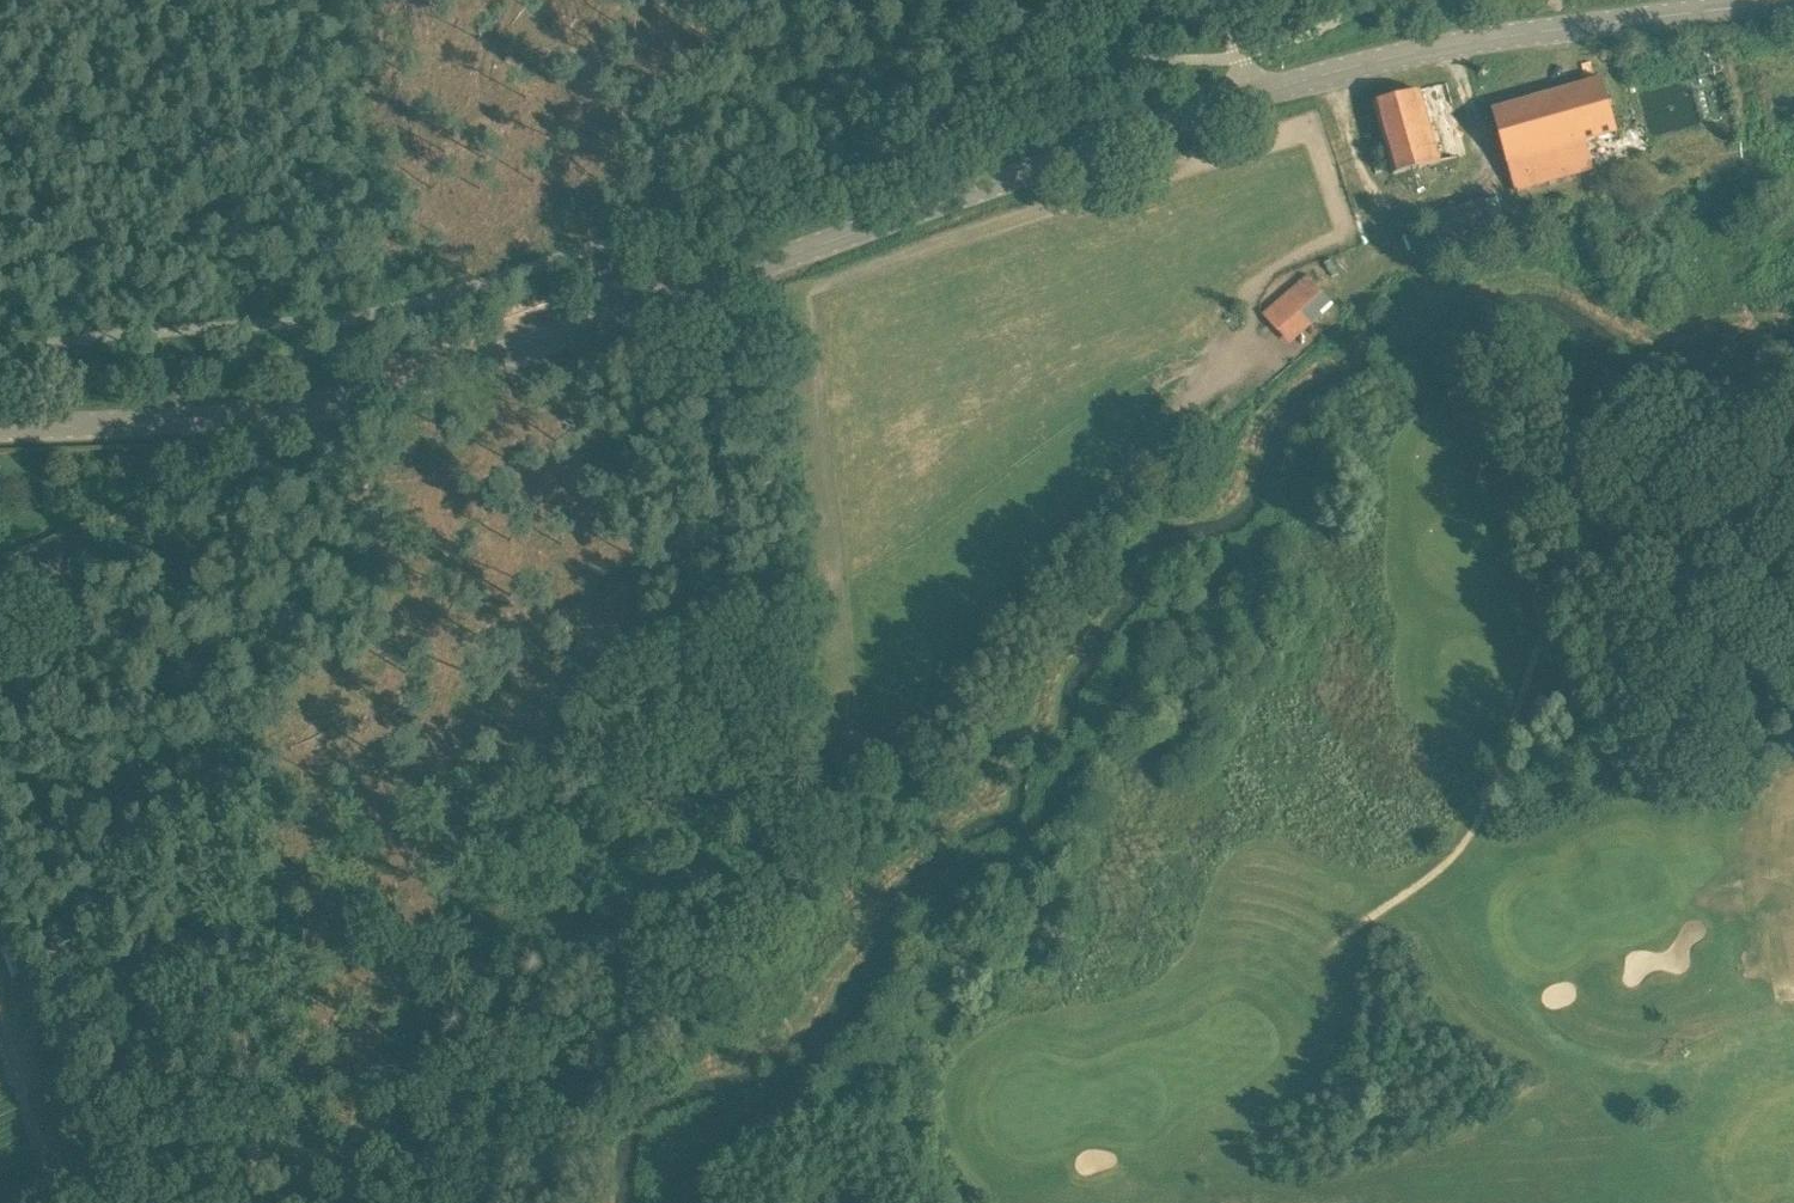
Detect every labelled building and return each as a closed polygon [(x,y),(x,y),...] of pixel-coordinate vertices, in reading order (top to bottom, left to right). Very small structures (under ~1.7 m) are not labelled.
[(1585,138),(1617,130),(1602,77),(1493,108),(1515,189),(1593,166),(1585,138)] [(1466,156),(1448,83),(1373,101),(1392,175),(1466,156)] [(1273,328),(1320,290),(1307,273),(1259,311),(1273,328)]
